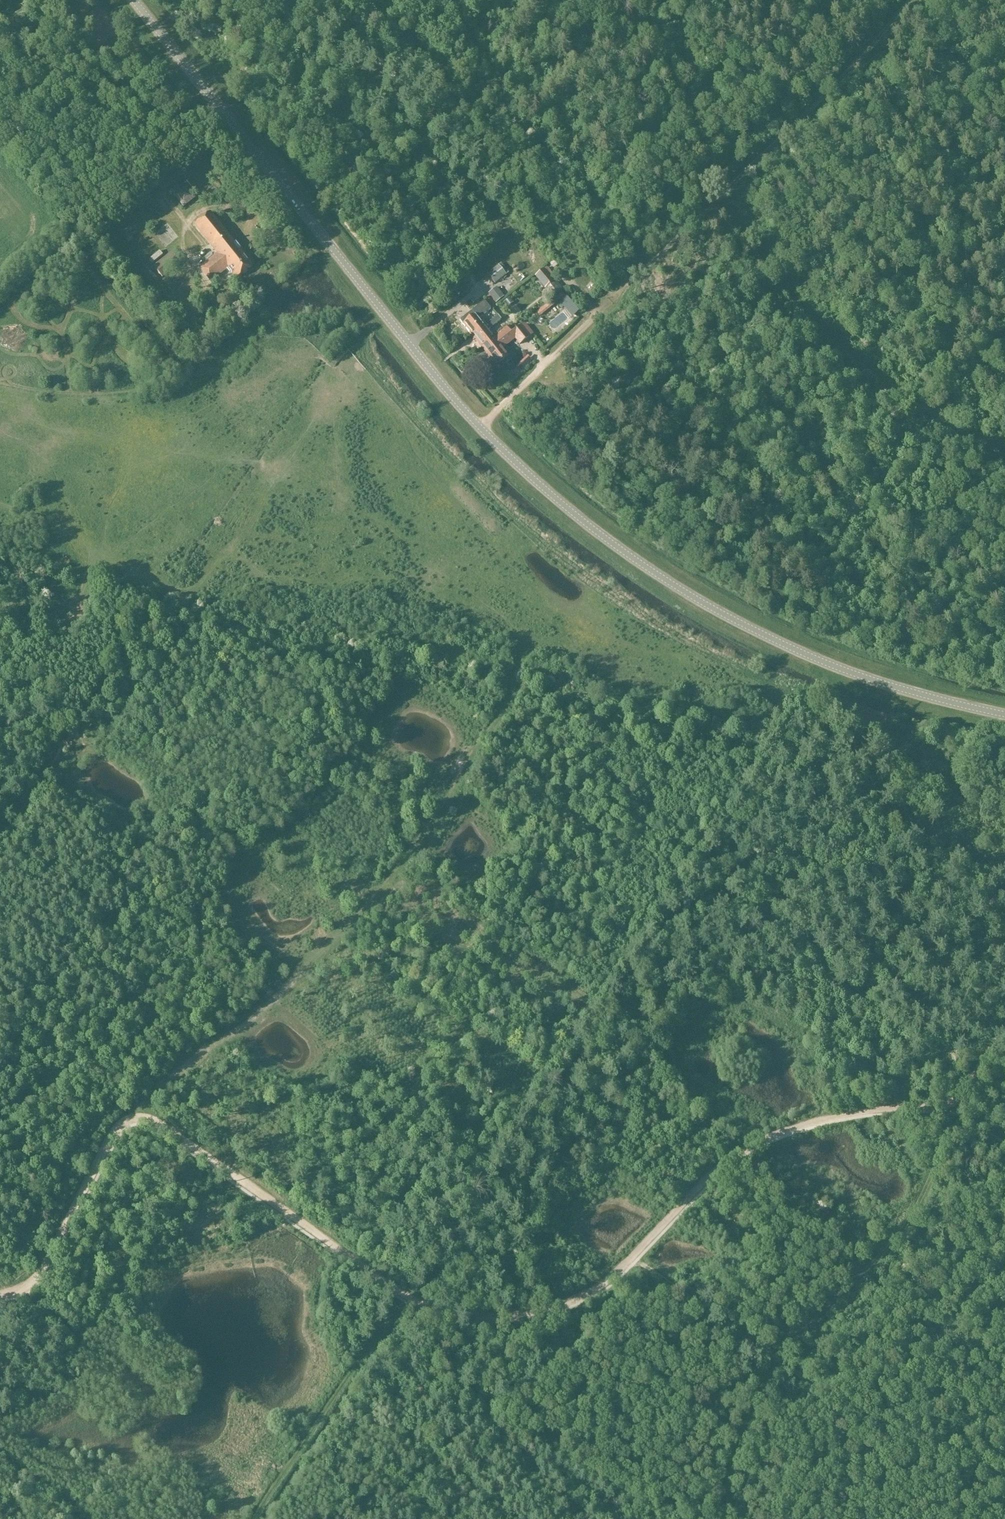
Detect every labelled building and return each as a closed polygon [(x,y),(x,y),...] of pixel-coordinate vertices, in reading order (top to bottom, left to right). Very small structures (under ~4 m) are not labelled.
[(237,279),(252,266),(210,213),(194,225),(217,254),(199,268),(211,282),(228,268),(237,279)] [(498,266),(487,275),(495,284),(506,275),(498,266)] [(543,270),(535,277),(553,298),(561,292),(543,270)] [(193,277),(184,285),(187,290),(197,282),(193,277)] [(504,297),(513,291),(505,281),(497,287),(504,297)] [(478,319),(491,309),(484,301),(460,321),(472,336),(484,327),(478,319)] [(481,348),(493,339),(487,331),(501,320),(498,316),(484,327),(472,336),(481,348)] [(493,339),(481,348),(490,359),(490,360),(490,359),(496,366),(508,357),(502,350),(503,350),(502,349),(500,347),(513,337),(519,345),(529,337),(521,326),(511,334),(506,328),(493,339)] [(531,367),(539,353),(534,349),(525,363),(531,367)]
